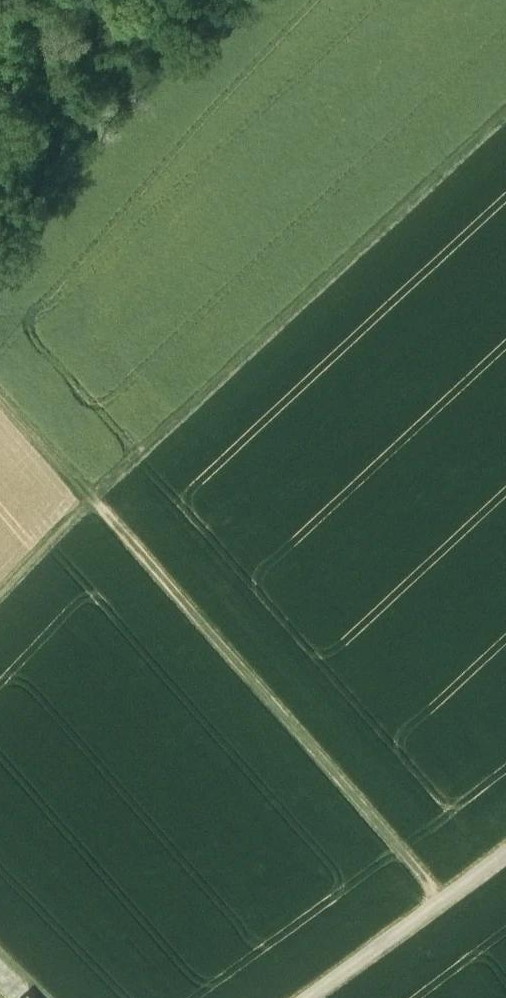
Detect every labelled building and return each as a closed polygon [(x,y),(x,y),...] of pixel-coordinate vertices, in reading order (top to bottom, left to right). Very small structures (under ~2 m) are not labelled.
[(27,989),(17,997),(35,997),(27,989)]
